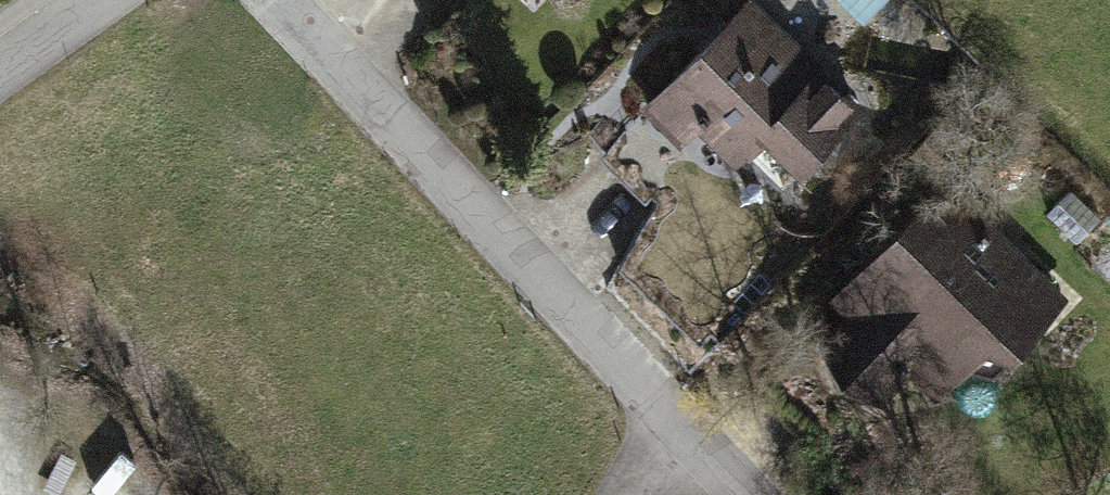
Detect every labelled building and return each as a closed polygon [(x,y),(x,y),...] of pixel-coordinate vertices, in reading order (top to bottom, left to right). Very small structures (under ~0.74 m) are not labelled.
[(868,17),(882,0),(848,0),(868,17)] [(701,51),(647,106),(683,140),(709,114),(736,141),(731,146),(740,154),(769,124),(805,158),(855,107),(747,3),(726,25),(730,29),(705,55),(701,51)] [(874,295),(830,340),(882,388),(905,363),(906,351),(920,337),(951,368),(983,336),(1009,344),(1055,296),(944,189),(928,204),(924,225),(911,222),(905,249),(887,246),(857,278),(874,295)]
